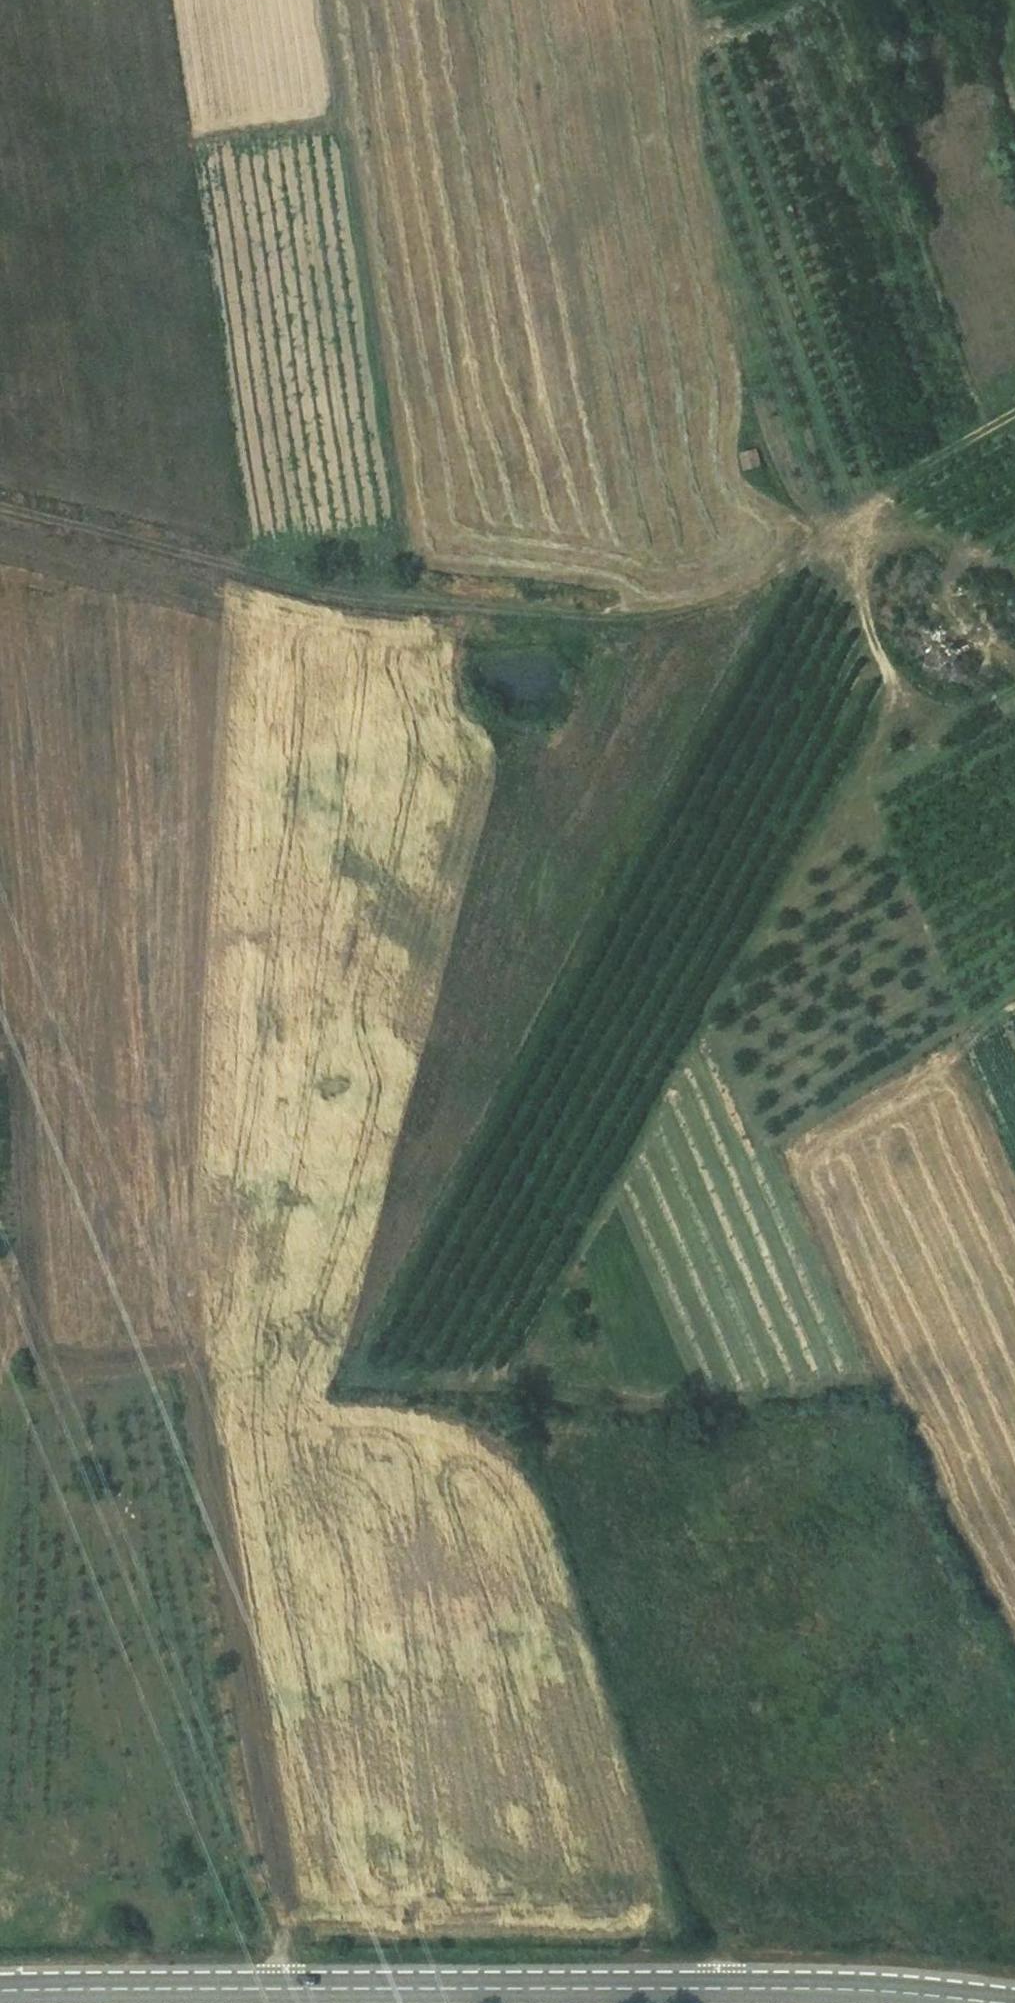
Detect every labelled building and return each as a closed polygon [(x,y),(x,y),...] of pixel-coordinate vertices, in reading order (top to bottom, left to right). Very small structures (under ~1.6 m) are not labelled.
[(759,463),(755,442),(737,445),(743,468),(759,463)]
